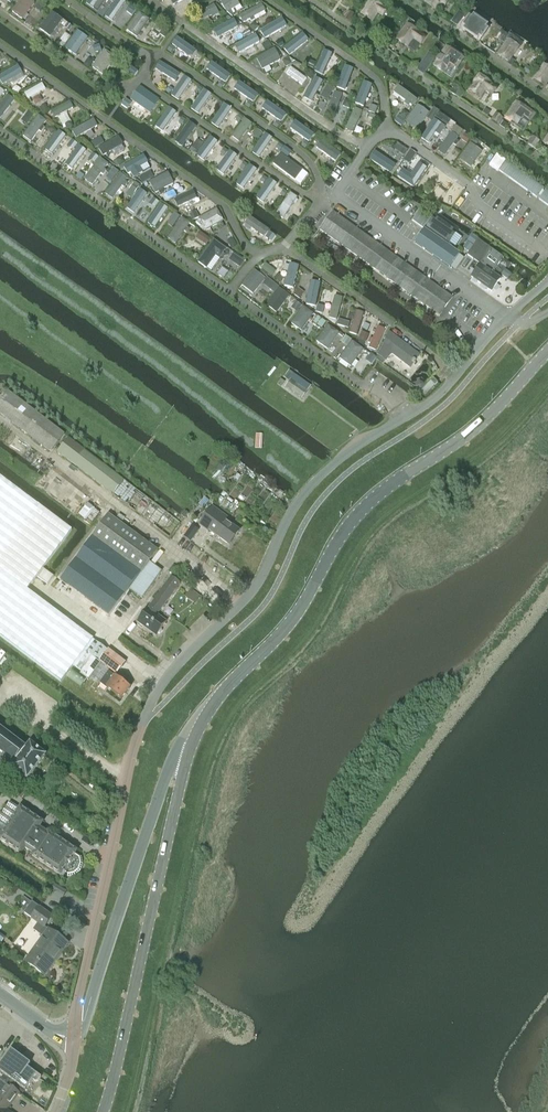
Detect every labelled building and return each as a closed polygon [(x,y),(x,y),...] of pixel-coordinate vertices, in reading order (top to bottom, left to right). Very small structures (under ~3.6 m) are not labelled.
[(35,4),(30,0),(21,0),(12,12),(22,20),(35,4)] [(118,10),(123,3),(119,0),(117,0),(105,17),(110,21),(116,14),(117,15),(120,12),(118,10)] [(220,1),(226,13),(240,6),(236,0),(222,0),(220,1)] [(387,11),(382,7),(371,0),(361,14),(372,22),(377,14),(383,18),(387,11)] [(449,0),(426,0),(424,3),(435,10),(440,4),(444,7),(449,0)] [(265,11),(261,4),(239,16),(242,23),(265,11)] [(213,5),(195,15),(199,23),(218,12),(213,5)] [(62,20),(52,12),(39,29),(50,37),(62,20)] [(472,37),(482,22),(471,14),(472,13),(470,12),(466,17),(468,18),(461,29),(472,37)] [(138,13),(126,30),(137,38),(149,20),(138,13)] [(282,19),(261,30),(264,37),(269,34),(270,37),(275,34),(274,32),(285,25),(282,19)] [(216,29),(219,35),(236,26),(233,20),(216,29)] [(421,46),(426,38),(407,25),(397,40),(408,47),(413,40),(421,46)] [(77,31),(64,48),(75,56),(88,39),(77,31)] [(237,45),(240,52),(259,42),(255,35),(237,45)] [(287,49),(291,55),(311,42),(307,35),(287,49)] [(498,55),(509,62),(519,48),(520,48),(523,43),(512,35),(512,36),(511,37),(508,35),(502,43),(504,45),(498,55)] [(177,49),(189,58),(193,53),(180,44),(177,49)] [(449,67),(456,71),(465,59),(447,47),(434,66),(445,74),(449,67)] [(262,71),(280,61),(274,49),(256,59),(262,71)] [(102,76),(115,58),(104,50),(91,68),(102,76)] [(325,54),(317,71),(322,74),(330,57),(325,54)] [(202,59),(198,64),(211,73),(215,67),(202,59)] [(155,67),(171,77),(175,72),(158,61),(155,67)] [(547,82),(547,68),(544,65),(534,80),(545,87),(547,82)] [(20,73),(17,67),(1,76),(4,82),(20,73)] [(306,79),(290,68),(286,74),(302,85),(306,79)] [(338,85),(344,87),(350,71),(344,68),(338,85)] [(498,88),(491,83),(490,84),(479,76),(469,91),(480,99),(484,92),(491,97),(498,88)] [(183,78),(173,94),(179,98),(188,82),(183,78)] [(313,100),(320,84),(313,81),(306,97),(313,100)] [(365,81),(357,99),(364,102),(368,93),(370,94),(372,89),(370,88),(372,83),(365,81)] [(45,90),(42,84),(24,94),(27,99),(45,90)] [(241,86),(237,91),(253,102),(256,97),(241,86)] [(408,107),(410,105),(412,107),(417,100),(398,86),(393,93),(405,102),(403,104),(408,107)] [(130,100),(149,114),(159,100),(140,87),(130,100)] [(197,111),(209,95),(204,91),(192,107),(197,111)] [(334,92),(325,115),(333,118),(342,95),(334,92)] [(0,105),(0,119),(14,101),(7,96),(0,105)] [(73,108),(69,102),(51,112),(55,118),(73,108)] [(518,125),(528,111),(517,103),(507,118),(518,125)] [(262,109),(273,117),(277,112),(266,104),(262,109)] [(417,105),(406,122),(417,130),(429,114),(417,105)] [(229,110),(224,106),(213,122),(218,126),(229,110)] [(169,108),(158,124),(163,127),(174,112),(169,108)] [(352,133),(362,112),(355,109),(345,130),(352,133)] [(45,128),(43,126),(46,121),(38,116),(22,136),(30,142),(39,131),(41,133),(45,128)] [(423,134),(434,143),(447,126),(436,118),(423,134)] [(239,142),(252,125),(245,119),(231,137),(239,142)] [(97,127),(93,120),(72,132),(76,139),(97,127)] [(188,122),(174,142),(182,147),(196,127),(188,122)] [(298,126),(294,131),(309,143),(313,137),(298,126)] [(59,131),(45,150),(51,155),(65,136),(59,131)] [(452,133),(438,152),(444,157),(458,137),(452,133)] [(271,139),(265,134),(253,151),(259,155),(271,139)] [(123,145),(118,137),(98,149),(103,157),(123,145)] [(209,138),(198,153),(203,157),(215,142),(209,138)] [(341,155),(321,140),(316,148),(335,162),(341,155)] [(459,159),(470,168),(482,152),(470,143),(459,159)] [(85,152),(79,147),(67,163),(73,168),(85,152)] [(388,168),(392,170),(397,163),(377,150),(372,158),(384,165),(380,169),(386,173),(388,168)] [(232,153),(221,168),(226,172),(237,156),(232,153)] [(302,171),(281,154),(273,164),(295,181),(302,171)] [(146,162),(143,156),(126,165),(129,171),(146,162)] [(84,180),(92,186),(108,165),(100,159),(84,180)] [(503,174),(504,174),(510,164),(506,161),(499,171),(503,174)] [(246,162),(236,175),(242,179),(251,166),(246,162)] [(421,178),(401,163),(396,171),(416,185),(421,178)] [(508,178),(508,177),(515,168),(510,164),(504,174),(503,174),(508,178)] [(513,181),(520,171),(515,168),(508,177),(508,178),(513,181)] [(518,184),(519,183),(525,175),(520,171),(513,181),(518,184)] [(174,185),(168,173),(149,182),(155,194),(174,185)] [(249,188),(254,191),(265,177),(260,173),(249,188)] [(120,174),(105,194),(112,199),(127,179),(120,174)] [(523,188),(530,178),(525,175),(519,183),(518,184),(523,188)] [(528,191),(532,185),(535,182),(530,178),(523,188),(528,191)] [(532,195),(533,195),(540,185),(535,182),(532,185),(528,191),(532,195)] [(274,183),(262,198),(268,203),(280,187),(274,183)] [(540,185),(533,195),(532,195),(537,198),(544,188),(540,185)] [(126,208),(133,213),(147,194),(140,189),(126,208)] [(543,202),(547,196),(547,191),(545,189),(539,199),(543,202)] [(197,198),(193,191),(174,200),(178,207),(197,198)] [(276,214),(283,219),(297,198),(290,193),(276,214)] [(166,208),(161,204),(149,220),(155,224),(166,208)] [(223,222),(216,209),(198,219),(206,232),(223,222)] [(412,221),(418,225),(426,213),(420,209),(412,221)] [(319,230),(440,315),(452,297),(332,212),(319,230)] [(431,217),(426,213),(418,225),(424,228),(431,217)] [(437,225),(442,217),(437,213),(431,221),(430,220),(425,227),(450,244),(454,237),(437,225)] [(268,230),(250,217),(244,224),(263,237),(268,230)] [(167,239),(175,245),(190,224),(182,218),(167,239)] [(450,268),(460,254),(424,229),(414,243),(450,268)] [(215,240),(199,261),(207,266),(222,246),(215,240)] [(492,273),(503,258),(491,250),(478,240),(466,255),(480,265),(471,278),(491,292),(500,279),(492,273)] [(298,266),(292,264),(287,283),(294,285),(298,266)] [(242,286),(253,295),(265,279),(255,271),(242,286)] [(315,306),(320,282),(312,281),(307,305),(315,306)] [(278,288),(265,305),(276,314),(289,297),(278,288)] [(334,296),(328,318),(336,320),(342,298),(334,296)] [(290,324),(301,331),(313,314),(302,307),(290,324)] [(356,311),(349,333),(356,336),(363,313),(356,311)] [(339,334),(327,325),(315,342),(327,350),(339,334)] [(377,327),(369,348),(376,351),(385,330),(377,327)] [(382,349),(376,359),(384,364),(390,356),(392,354),(404,363),(404,364),(408,367),(409,367),(410,368),(413,364),(414,364),(415,364),(415,363),(416,362),(415,361),(416,361),(419,357),(418,356),(419,355),(389,332),(382,349)] [(351,367),(363,350),(351,341),(338,359),(351,367)] [(302,399),(307,392),(311,387),(289,371),(284,378),(290,383),(287,388),(302,399)] [(433,379),(420,391),(425,395),(437,383),(433,379)] [(418,382),(414,387),(420,391),(424,385),(420,382),(418,382)] [(0,404),(0,414),(51,453),(55,448),(65,435),(9,392),(0,404)] [(58,450),(57,452),(113,495),(124,480),(68,437),(58,450)] [(38,505),(0,476),(0,556),(38,505)] [(226,502),(221,508),(226,511),(230,506),(226,502)] [(54,577),(43,569),(72,531),(38,505),(0,556),(0,570),(27,590),(37,577),(48,585),(54,577)] [(86,505),(78,516),(91,525),(99,515),(86,505)] [(208,533),(209,531),(229,545),(239,531),(226,522),(228,519),(213,508),(199,526),(208,533)] [(142,599),(162,571),(149,562),(158,551),(108,515),(92,537),(141,573),(129,589),(142,599)] [(191,543),(199,532),(193,528),(185,539),(191,543)] [(92,537),(61,580),(110,616),(129,589),(141,573),(92,537)] [(89,655),(97,643),(93,640),(27,590),(0,570),(0,637),(61,683),(73,666),(81,672),(92,658),(89,655)] [(168,571),(146,602),(168,618),(190,587),(168,571)] [(137,623),(156,637),(166,622),(148,609),(137,623)] [(81,672),(80,674),(88,680),(100,664),(99,662),(107,650),(97,643),(89,655),(92,658),(81,672)] [(125,663),(108,650),(99,662),(116,675),(125,663)] [(121,700),(130,688),(126,685),(130,681),(121,674),(117,679),(109,672),(100,684),(121,700)] [(9,772),(11,769),(27,748),(0,728),(0,765),(9,772)] [(27,748),(11,769),(27,781),(46,756),(30,744),(27,748)] [(15,793),(22,799),(30,788),(22,783),(15,793)] [(10,802),(0,817),(0,840),(22,855),(26,849),(33,854),(32,856),(61,875),(62,873),(68,878),(75,876),(81,871),(83,864),(82,857),(76,853),(77,851),(48,832),(47,834),(39,829),(43,823),(21,808),(20,809),(10,802)] [(32,902),(24,913),(31,918),(38,923),(44,927),(52,917),(39,908),(32,902)] [(43,937),(25,962),(45,976),(48,971),(68,944),(48,930),(44,927),(38,923),(33,930),(43,937)] [(12,1088),(15,1084),(25,1091),(32,1081),(35,1083),(38,1082),(40,1078),(27,1068),(29,1067),(30,1065),(11,1051),(0,1065),(0,1079),(12,1088)] [(6,1106),(16,1093),(17,1092),(12,1088),(0,1079),(0,1101),(6,1106)] [(6,1111),(8,1107),(6,1106),(0,1101),(0,1111),(8,1111),(6,1111)]
